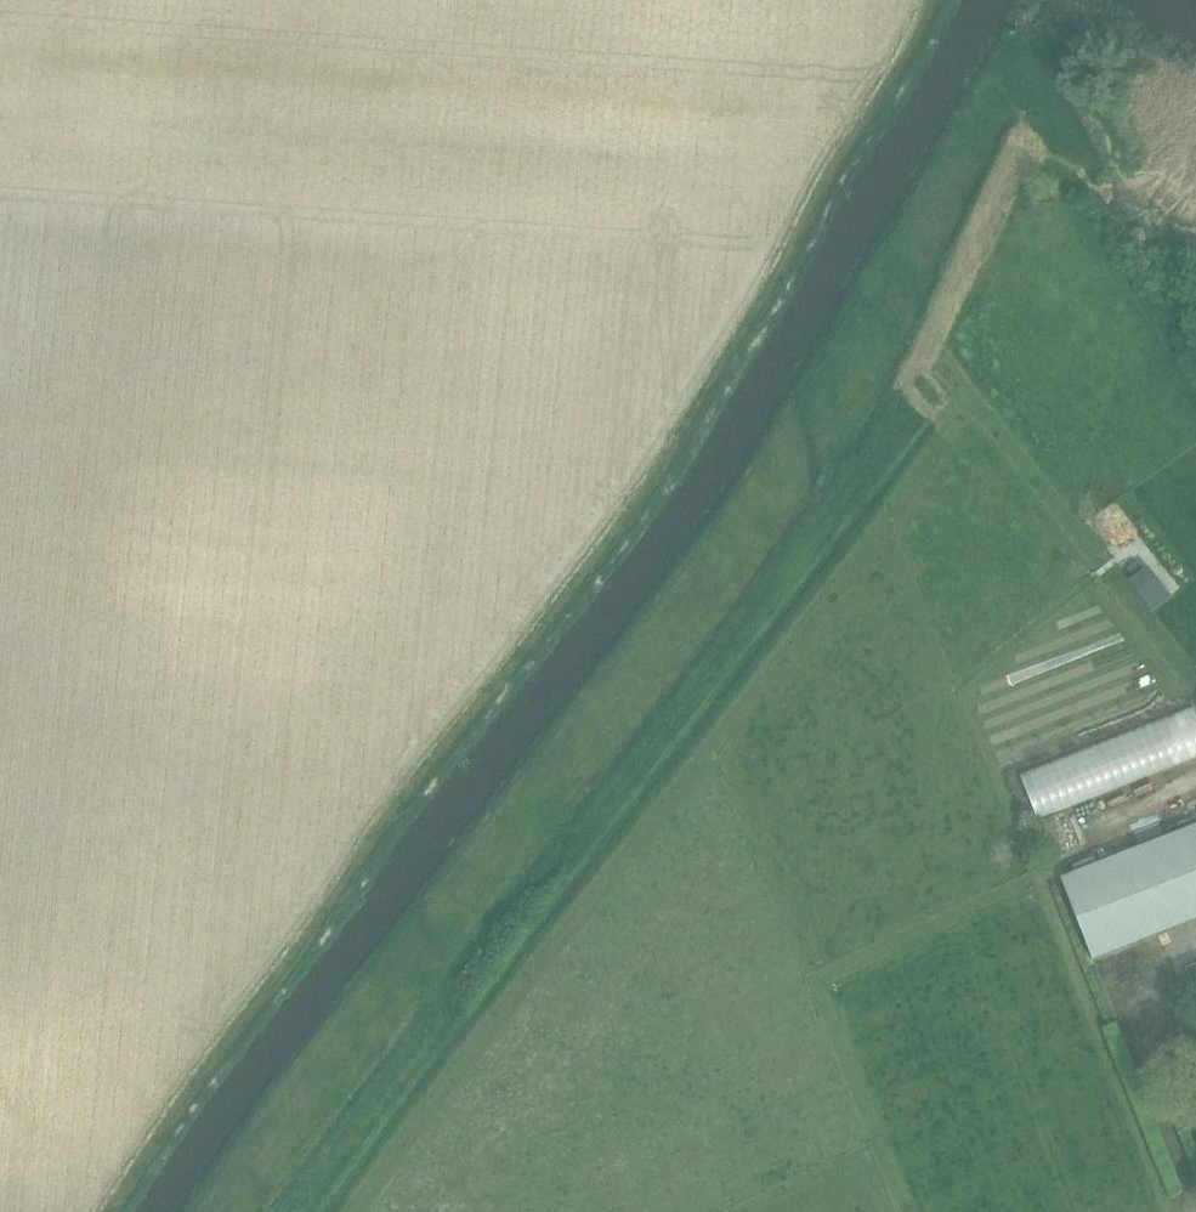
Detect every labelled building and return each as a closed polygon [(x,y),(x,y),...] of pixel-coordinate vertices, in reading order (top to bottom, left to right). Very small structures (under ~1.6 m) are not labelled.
[(1059,874),(1091,957),(1195,917),(1195,790),(1114,821),(1125,849),(1059,874)]
